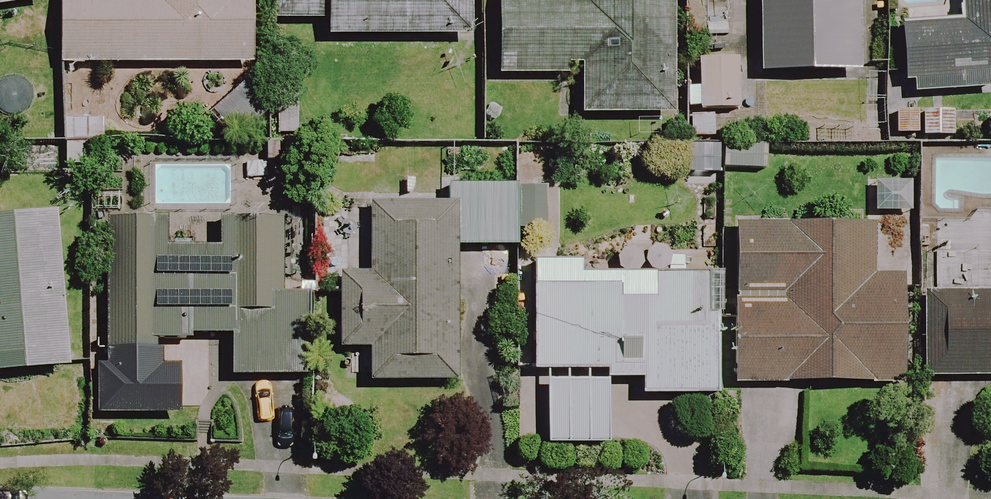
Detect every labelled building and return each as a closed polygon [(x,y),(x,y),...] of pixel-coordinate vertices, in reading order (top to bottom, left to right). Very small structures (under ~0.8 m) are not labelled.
[(38,6),(37,0),(0,0),(0,11),(38,6)] [(248,0),(62,0),(62,68),(248,67),(248,0)] [(469,0),(277,0),(277,24),(327,24),(327,41),(468,41),(469,0)] [(585,0),(547,0),(498,0),(497,79),(581,80),(580,118),(666,119),(667,0),(585,0)] [(852,0),(758,0),(758,76),(852,75),(852,0)] [(899,135),(955,135),(955,97),(990,97),(990,0),(966,0),(966,30),(900,29),(899,135)] [(869,185),(869,229),(732,227),(731,281),(720,281),(718,386),(899,389),(900,297),(916,298),(917,186),(869,185)] [(516,250),(517,188),(446,187),(445,206),(368,205),(367,277),(341,277),(339,350),(370,351),(370,384),(452,385),(455,249),(516,250)] [(289,296),(292,222),(109,216),(105,352),(154,354),(155,338),(232,341),(231,378),(301,380),(304,297),(289,296)] [(67,370),(54,217),(0,222),(0,376),(67,370)] [(718,386),(720,281),(580,279),(580,269),(534,268),(533,372),(547,373),(546,445),(606,446),(607,381),(642,382),(642,397),(718,399),(718,386)] [(926,298),(927,382),(990,381),(990,297),(926,298)]
